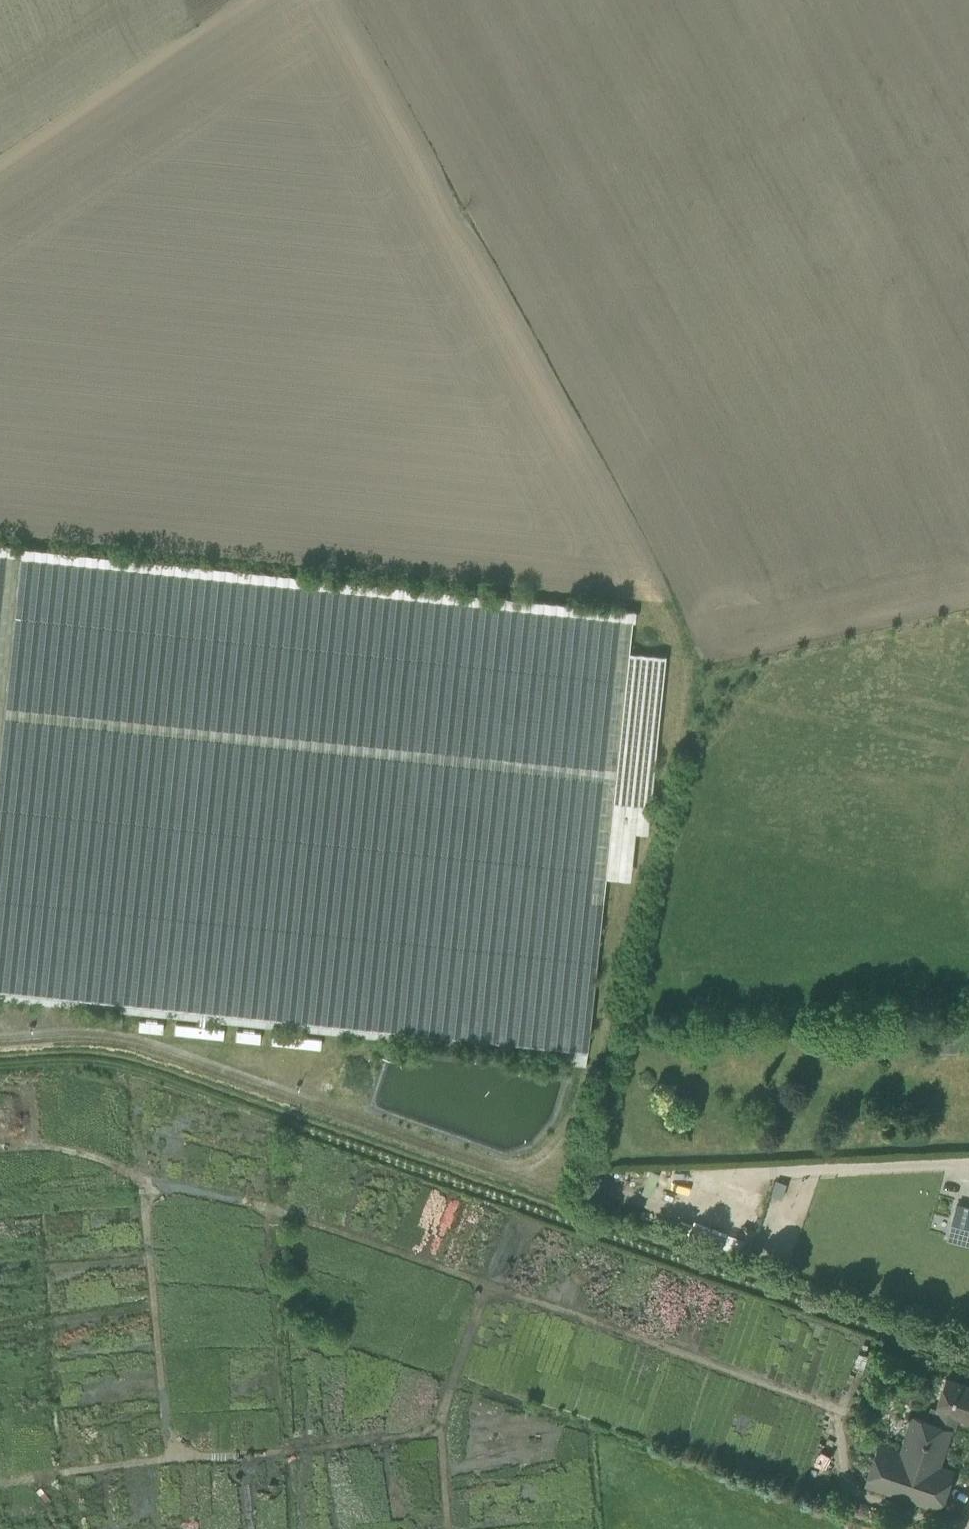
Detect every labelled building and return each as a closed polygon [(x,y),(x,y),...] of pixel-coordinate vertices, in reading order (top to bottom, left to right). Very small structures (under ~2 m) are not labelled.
[(532,1063),(586,1068),(604,877),(629,880),(634,831),(647,833),(665,656),(628,652),(632,611),(295,576),(0,545),(0,1001),(533,1055),(532,1063)] [(89,1023),(103,1024),(104,1014),(90,1012),(89,1023)] [(108,1025),(120,1026),(122,1016),(110,1015),(108,1025)] [(212,1055),(222,1057),(224,1046),(214,1044),(212,1055)] [(336,1092),(346,1096),(350,1082),(341,1079),(336,1092)] [(968,1243),(968,1208),(956,1205),(947,1238),(968,1243)] [(866,1484),(941,1509),(954,1471),(939,1466),(956,1416),(968,1421),(968,1387),(949,1380),(939,1411),(944,1412),(940,1424),(912,1415),(901,1450),(879,1444),(866,1484)]
